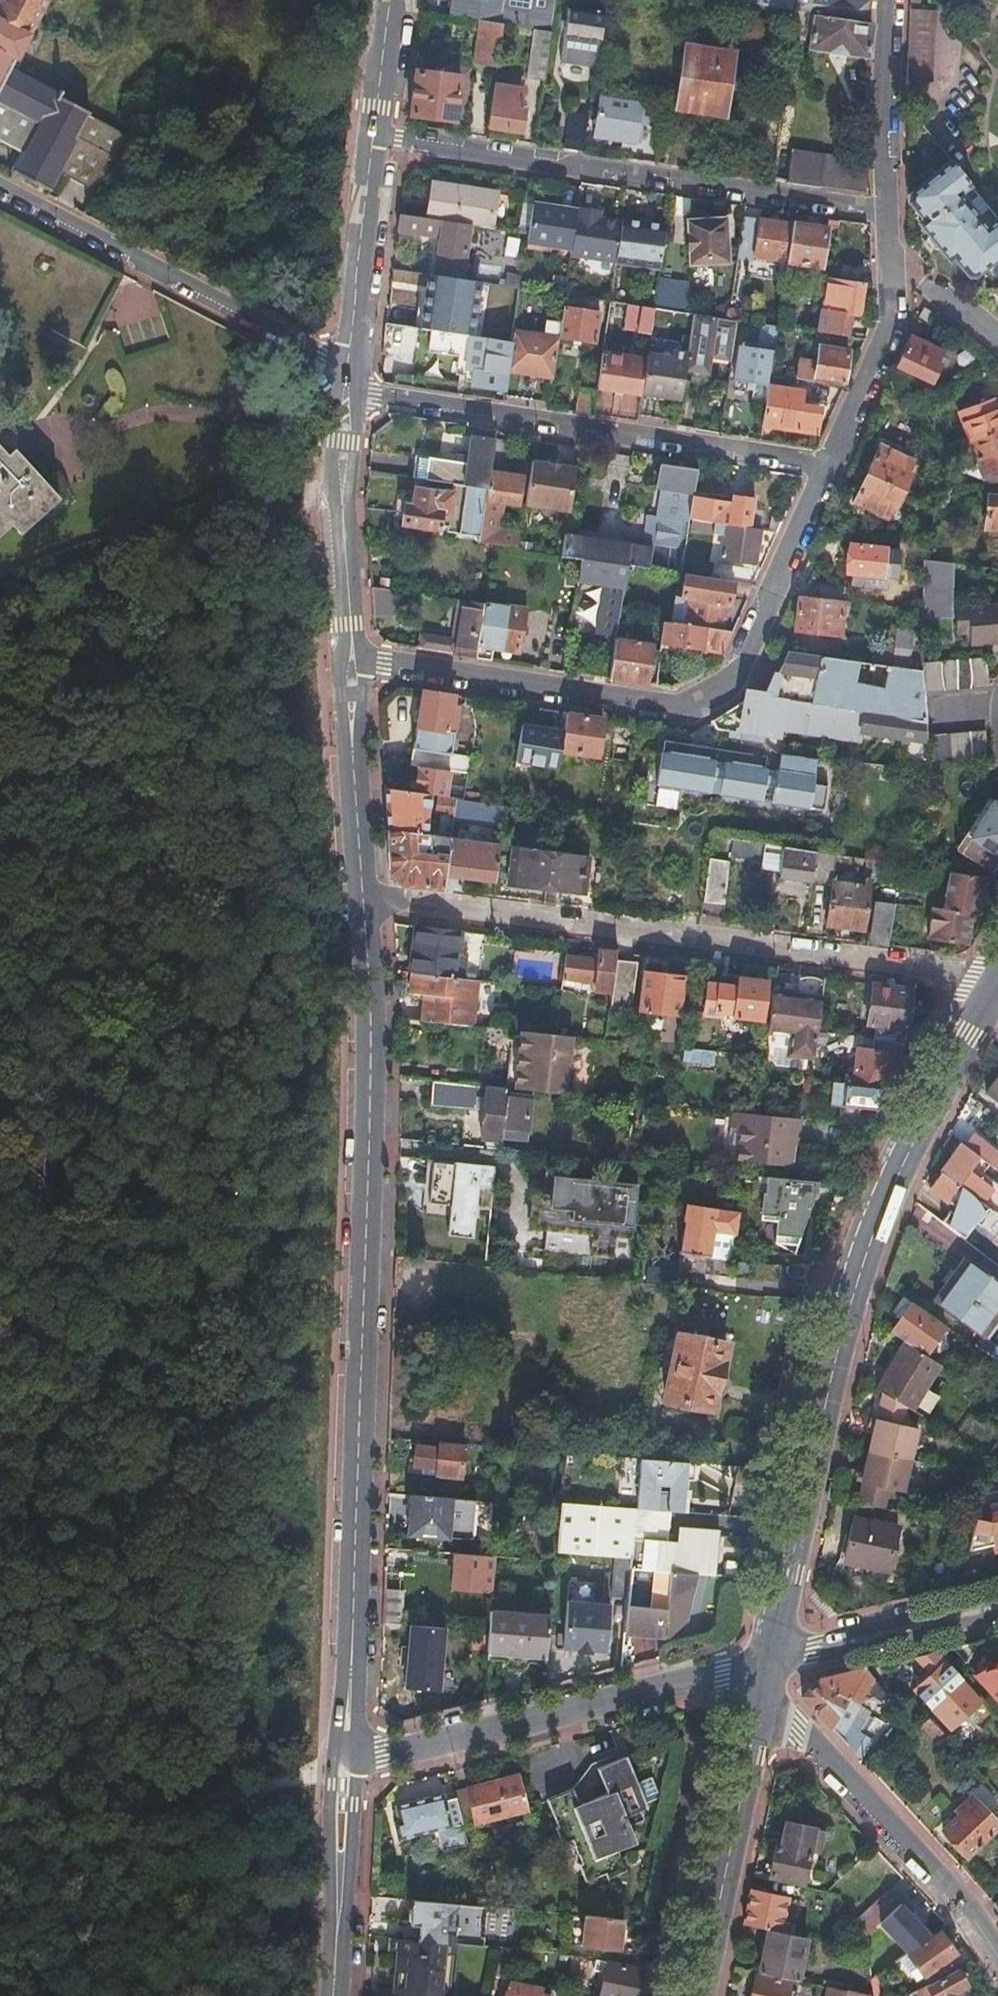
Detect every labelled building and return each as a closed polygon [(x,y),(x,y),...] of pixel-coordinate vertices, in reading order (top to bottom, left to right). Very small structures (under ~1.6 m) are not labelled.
[(21,154),(10,176),(50,197),(52,194),(51,193),(60,175),(97,195),(127,137),(88,118),(90,115),(84,112),(61,100),(63,97),(64,94),(63,91),(60,91),(58,95),(11,69),(15,59),(16,60),(17,57),(47,0),(3,0),(0,7),(0,143),(21,154)] [(449,18),(482,23),(503,26),(534,31),(550,33),(555,0),(452,0),(449,18)] [(790,12),(792,0),(736,0),(735,4),(790,12)] [(797,13),(814,15),(814,17),(869,25),(870,3),(850,0),(792,0),(790,12),(797,13)] [(919,3),(911,1),(906,83),(932,85),(935,13),(920,12),(919,3)] [(564,39),(600,44),(604,15),(568,9),(564,39)] [(869,25),(814,17),(810,50),(867,58),(869,25)] [(503,26),(482,23),(475,64),(496,67),(497,67),(503,26)] [(544,81),(551,34),(550,33),(534,31),(527,78),(544,81)] [(727,118),(737,51),(686,45),(676,111),(727,118)] [(443,76),(417,73),(411,116),(454,123),(453,126),(462,128),(469,72),(450,69),(450,63),(445,62),(443,76)] [(521,91),(493,86),(486,128),(520,133),(524,110),(519,109),(521,91)] [(599,97),(594,137),(607,140),(609,145),(616,147),(620,141),(633,143),(637,122),(637,120),(638,120),(660,124),(661,108),(599,97)] [(866,165),(776,151),(772,181),(868,195),(866,165)] [(997,259),(997,221),(986,230),(959,196),(970,187),(951,163),(908,197),(908,203),(923,221),(920,226),(949,261),(953,259),(963,271),(969,278),(975,278),(997,259)] [(432,185),(426,219),(472,226),(493,230),(497,195),(432,185)] [(528,242),(572,249),(578,212),(533,205),(529,235),(528,242)] [(616,263),(620,236),(623,222),(600,219),(601,211),(594,210),(578,208),(578,212),(572,249),(571,257),(616,263)] [(426,219),(399,215),(397,233),(443,240),(438,277),(464,281),(472,226),(426,219)] [(744,217),(738,259),(754,262),(755,258),(788,264),(794,225),(744,217)] [(730,262),(728,218),(690,220),(692,264),(730,262)] [(660,273),(662,259),(667,227),(634,223),(623,221),(623,222),(620,236),(616,263),(616,268),(660,273)] [(794,225),(788,264),(787,273),(820,278),(828,230),(794,225)] [(497,286),(521,289),(523,277),(499,273),(497,286)] [(472,337),(480,283),(464,281),(438,277),(429,275),(422,330),(432,331),(472,337)] [(552,294),(564,296),(566,279),(555,277),(552,294)] [(858,317),(863,285),(828,279),(823,310),(823,311),(849,315),(858,317)] [(656,297),(655,309),(686,314),(690,287),(659,282),(657,294),(656,297)] [(565,296),(580,298),(581,288),(567,286),(565,296)] [(655,309),(656,297),(635,294),(633,307),(640,308),(655,310),(655,309)] [(638,332),(651,334),(655,310),(640,308),(633,307),(610,303),(608,318),(615,319),(616,315),(627,317),(626,321),(639,323),(638,332)] [(563,309),(558,339),(595,344),(599,315),(563,309)] [(931,326),(937,317),(925,309),(919,318),(931,326)] [(823,310),(822,310),(819,333),(845,337),(849,315),(823,311),(823,310)] [(688,356),(686,371),(709,374),(712,353),(717,354),(716,360),(732,362),(738,322),(728,320),(716,318),(694,315),(688,356)] [(624,330),(638,332),(639,323),(626,321),(624,330)] [(778,327),(761,325),(759,343),(742,342),(741,347),(740,346),(735,382),(748,384),(748,390),(755,391),(753,398),(760,404),(766,405),(769,387),(771,376),(778,327)] [(506,392),(509,372),(513,344),(472,337),(432,331),(429,351),(460,356),(468,357),(466,371),(474,372),(472,383),(472,387),(506,392)] [(509,372),(553,379),(558,339),(515,332),(513,344),(509,372)] [(681,402),(686,371),(688,356),(682,354),(683,344),(650,338),(647,361),(642,396),(657,398),(657,400),(657,401),(664,402),(664,401),(665,399),(681,402)] [(910,338),(897,368),(931,384),(940,364),(937,363),(941,353),(910,338)] [(814,382),(844,387),(848,353),(819,349),(817,365),(798,362),(796,379),(814,382)] [(597,388),(642,396),(647,361),(603,354),(597,388)] [(466,382),(472,383),(474,372),(466,371),(468,357),(460,356),(457,376),(467,377),(466,382)] [(399,386),(412,388),(413,377),(401,375),(399,386)] [(790,379),(771,376),(769,387),(788,389),(790,379)] [(766,405),(763,426),(817,434),(820,413),(808,412),(809,405),(802,404),(803,391),(788,389),(769,387),(766,405)] [(578,413),(593,415),(597,391),(582,389),(578,413)] [(970,443),(997,432),(997,411),(993,401),(959,413),(970,443)] [(986,486),(997,485),(997,432),(970,443),(986,486)] [(443,433),(441,450),(465,454),(468,436),(443,433)] [(488,490),(495,442),(472,438),(469,457),(468,465),(457,463),(419,457),(415,479),(454,485),(461,486),(488,490)] [(494,546),(518,550),(521,535),(500,532),(503,504),(521,507),(525,477),(507,474),(511,444),(495,442),(488,490),(485,507),(479,544),(494,546)] [(0,443),(0,529),(10,520),(19,529),(52,499),(37,483),(43,477),(13,445),(7,451),(0,443)] [(866,476),(904,493),(912,475),(908,473),(912,462),(880,447),(866,476)] [(468,465),(469,457),(458,455),(457,463),(468,465)] [(526,506),(570,513),(577,469),(532,462),(526,506)] [(690,520),(694,498),(698,471),(662,464),(659,487),(664,488),(660,516),(649,515),(644,547),(567,536),(563,556),(583,559),(629,566),(650,569),(682,574),(686,550),(690,524),(690,520)] [(896,510),(904,493),(866,476),(854,503),(887,518),(893,508),(896,510)] [(58,494),(43,477),(37,483),(52,499),(58,494)] [(478,544),(479,544),(485,507),(488,490),(461,486),(454,485),(452,495),(417,490),(414,507),(407,506),(404,525),(439,531),(440,528),(442,529),(442,526),(447,527),(460,529),(459,535),(479,538),(478,544)] [(733,496),(732,504),(729,526),(750,529),(755,499),(733,496)] [(987,497),(986,530),(997,531),(997,497),(987,497)] [(732,504),(694,498),(690,520),(692,520),(716,524),(729,526),(732,504)] [(716,524),(692,520),(691,531),(714,535),(716,524)] [(750,529),(729,526),(716,524),(714,535),(727,536),(723,559),(757,564),(762,531),(750,529)] [(898,579),(901,550),(849,545),(847,573),(868,575),(888,578),(898,579)] [(583,559),(579,581),(604,585),(625,588),(629,566),(583,559)] [(922,563),(921,610),(921,618),(952,618),(952,566),(937,564),(930,564),(922,563)] [(689,599),(684,625),(723,631),(728,607),(730,607),(731,601),(734,599),(736,591),(733,589),(734,582),(686,575),(682,598),(689,599)] [(888,578),(868,575),(867,587),(887,590),(888,578)] [(843,601),(844,601),(846,587),(818,583),(815,597),(843,601)] [(625,588),(604,585),(596,635),(615,638),(614,642),(616,643),(616,641),(625,588)] [(400,592),(371,588),(373,618),(402,616),(400,592)] [(815,597),(799,596),(796,631),(840,636),(843,601),(815,597)] [(682,598),(678,597),(673,623),(684,625),(689,599),(682,598)] [(477,659),(486,605),(485,604),(464,601),(457,641),(421,636),(419,650),(477,659)] [(477,659),(493,662),(495,649),(519,652),(526,611),(486,605),(477,659)] [(997,643),(997,606),(957,609),(959,633),(967,632),(967,639),(972,639),(973,644),(997,643)] [(673,623),(665,621),(662,643),(724,654),(733,632),(723,631),(684,625),(673,623)] [(897,631),(894,665),(909,667),(912,633),(897,631)] [(616,643),(610,679),(646,685),(653,646),(616,641),(616,643)] [(773,688),(769,698),(926,721),(924,691),(923,669),(909,667),(894,665),(789,651),(773,688)] [(988,687),(986,660),(922,664),(923,669),(924,691),(988,687)] [(451,771),(469,774),(472,758),(452,753),(454,734),(455,721),(457,708),(452,707),(453,696),(422,692),(411,766),(419,767),(451,771)] [(717,719),(712,722),(716,729),(728,731),(780,739),(782,727),(860,739),(861,733),(906,741),(903,770),(919,772),(930,774),(930,763),(927,737),(926,721),(769,698),(749,695),(747,700),(717,719)] [(564,733),(561,752),(598,757),(604,719),(567,713),(564,733)] [(520,726),(515,761),(559,768),(561,752),(564,733),(520,726)] [(927,737),(930,763),(988,758),(986,732),(927,737)] [(664,753),(663,753),(657,785),(659,786),(709,794),(709,793),(721,795),(721,796),(761,802),(773,804),(808,810),(808,809),(825,812),(829,784),(828,784),(828,785),(815,783),(816,775),(815,775),(817,760),(781,756),(779,771),(777,770),(777,772),(769,770),(769,769),(767,769),(767,768),(762,767),(762,766),(752,764),(753,762),(743,761),(742,763),(732,761),(732,763),(727,762),(725,762),(725,763),(716,762),(716,761),(714,761),(715,760),(709,759),(710,758),(685,754),(686,752),(670,749),(670,753),(664,752),(664,753)] [(447,798),(451,771),(419,767),(415,793),(431,795),(439,796),(447,798)] [(387,811),(388,830),(409,833),(426,835),(426,833),(431,795),(415,793),(385,788),(387,811)] [(441,815),(439,834),(451,836),(456,799),(447,798),(439,796),(437,814),(441,815)] [(997,868),(997,804),(990,799),(958,849),(995,872),(997,868)] [(485,819),(485,802),(456,801),(455,817),(485,819)] [(402,886),(444,891),(446,876),(450,841),(451,836),(439,834),(429,833),(426,861),(410,859),(409,833),(388,830),(389,839),(391,874),(402,886)] [(426,835),(409,833),(410,859),(426,861),(429,833),(426,833),(426,835)] [(731,841),(730,840),(728,855),(762,860),(764,845),(731,841)] [(450,841),(446,876),(495,883),(500,847),(450,841)] [(764,845),(762,860),(761,869),(782,872),(785,848),(764,845)] [(781,878),(812,883),(816,853),(785,848),(782,872),(781,878)] [(586,894),(590,861),(513,850),(509,884),(586,894)] [(816,853),(812,883),(826,885),(830,855),(816,853)] [(833,882),(837,856),(830,855),(826,885),(832,886),(827,926),(864,931),(870,882),(865,881),(865,886),(833,882)] [(730,863),(708,859),(702,902),(724,905),(730,863)] [(943,910),(933,909),(929,939),(968,944),(973,915),(980,916),(987,878),(951,873),(943,910)] [(893,904),(874,902),(869,944),(888,946),(893,904)] [(417,927),(412,974),(413,974),(465,980),(469,954),(458,953),(460,932),(417,927)] [(597,960),(565,955),(561,988),(576,990),(577,981),(591,983),(590,989),(594,989),(594,992),(612,994),(616,959),(617,952),(598,950),(597,960)] [(616,959),(612,994),(609,1014),(632,1018),(639,963),(616,959)] [(679,1016),(684,978),(644,972),(640,1011),(679,1016)] [(423,1002),(422,1022),(473,1027),(477,981),(472,981),(465,980),(413,974),(411,995),(424,997),(423,1002)] [(772,993),(767,1031),(793,1034),(791,1050),(794,1054),(808,1056),(814,1056),(818,1032),(824,978),(798,975),(795,996),(772,993)] [(739,979),(738,987),(707,984),(703,1015),(722,1017),(722,1013),(734,1015),(734,1017),(763,1021),(767,983),(739,979)] [(908,989),(873,984),(868,1024),(876,1025),(875,1039),(905,1044),(912,989),(908,989)] [(532,1033),(521,1032),(515,1090),(566,1095),(572,1037),(555,1036),(532,1033)] [(858,1048),(854,1084),(881,1088),(888,1089),(893,1080),(906,1055),(903,1055),(905,1044),(875,1039),(873,1050),(858,1048)] [(986,1096),(997,1106),(997,1080),(986,1096)] [(508,1089),(433,1081),(429,1105),(484,1111),(482,1140),(503,1142),(504,1138),(528,1141),(532,1095),(508,1092),(508,1089)] [(837,1105),(877,1110),(879,1107),(881,1088),(854,1084),(839,1083),(833,1082),(830,1104),(837,1105)] [(757,1115),(732,1112),(730,1128),(742,1129),(740,1148),(739,1160),(790,1165),(792,1135),(797,1136),(799,1120),(757,1115)] [(742,1129),(730,1128),(728,1147),(740,1148),(742,1129)] [(972,1138),(965,1146),(980,1158),(982,1159),(988,1151),(972,1138)] [(941,1172),(993,1211),(997,1216),(997,1186),(983,1175),(990,1165),(988,1165),(982,1159),(980,1158),(965,1146),(962,1144),(941,1172)] [(476,1209),(480,1165),(456,1162),(455,1164),(434,1162),(429,1204),(451,1206),(448,1235),(473,1238),(476,1209)] [(480,1165),(476,1209),(491,1210),(495,1166),(480,1165)] [(993,1211),(941,1172),(929,1188),(956,1209),(953,1213),(951,1212),(942,1223),(965,1240),(973,1228),(977,1223),(981,1226),(993,1211)] [(534,1193),(530,1228),(594,1235),(592,1256),(615,1259),(617,1237),(633,1239),(639,1184),(618,1182),(592,1176),(591,1179),(554,1175),(552,1195),(534,1193)] [(799,1245),(821,1182),(768,1177),(766,1193),(765,1193),(762,1215),(779,1217),(779,1222),(776,1243),(799,1245)] [(710,1249),(733,1252),(738,1213),(716,1211),(716,1209),(687,1205),(685,1221),(686,1221),(683,1251),(680,1250),(680,1254),(709,1257),(710,1249)] [(993,1211),(981,1226),(977,1223),(973,1228),(992,1243),(997,1235),(997,1216),(993,1211)] [(796,1254),(799,1245),(776,1243),(796,1254)] [(732,1260),(733,1252),(710,1249),(709,1257),(732,1260)] [(965,1261),(936,1302),(985,1335),(997,1318),(997,1284),(965,1261)] [(738,1273),(751,1275),(752,1264),(740,1262),(738,1273)] [(675,1270),(648,1267),(646,1282),(673,1285),(675,1270)] [(946,1326),(913,1303),(892,1334),(906,1344),(940,1366),(941,1365),(926,1355),(946,1326)] [(726,1344),(683,1334),(679,1333),(665,1399),(712,1410),(726,1344)] [(906,1344),(878,1390),(882,1393),(907,1408),(913,1411),(940,1366),(906,1344)] [(904,1425),(907,1408),(882,1393),(877,1419),(904,1425)] [(870,1450),(911,1460),(918,1429),(904,1425),(877,1419),(875,1428),(870,1450)] [(464,1478),(466,1445),(438,1442),(438,1448),(416,1446),(414,1467),(421,1468),(438,1469),(437,1476),(464,1478)] [(865,1473),(863,1483),(889,1489),(904,1492),(911,1460),(870,1450),(865,1473)] [(669,1511),(682,1512),(685,1490),(684,1489),(684,1487),(685,1485),(685,1482),(686,1479),(687,1462),(641,1458),(636,1508),(669,1511)] [(693,1480),(695,1462),(687,1462),(686,1479),(693,1480)] [(438,1469),(421,1468),(421,1474),(437,1476),(438,1469)] [(856,1481),(863,1483),(865,1473),(859,1472),(856,1481)] [(863,1483),(858,1504),(885,1508),(889,1489),(863,1483)] [(477,1501),(412,1496),(408,1535),(473,1541),(477,1501)] [(636,1508),(559,1502),(558,1508),(556,1551),(614,1556),(630,1558),(632,1540),(632,1530),(651,1532),(666,1527),(668,1527),(669,1511),(636,1508)] [(993,1510),(988,1511),(990,1520),(976,1517),(975,1520),(969,1549),(995,1543),(997,1550),(997,1502),(992,1503),(993,1510)] [(887,1571),(898,1527),(856,1518),(846,1562),(887,1571)] [(632,1540),(630,1558),(629,1567),(652,1569),(669,1571),(695,1573),(714,1575),(715,1575),(719,1530),(678,1526),(677,1542),(677,1547),(666,1546),(666,1542),(665,1542),(632,1540)] [(665,1541),(666,1527),(651,1532),(632,1530),(632,1540),(665,1542),(665,1541)] [(495,1557),(455,1554),(453,1578),(452,1591),(492,1594),(495,1557)] [(630,1558),(614,1556),(611,1596),(626,1597),(629,1567),(630,1558)] [(648,1607),(665,1608),(669,1571),(652,1569),(648,1607)] [(648,1607),(626,1605),(624,1634),(666,1637),(685,1620),(695,1573),(669,1571),(665,1608),(648,1607)] [(606,1652),(610,1605),(592,1603),(593,1583),(568,1581),(563,1649),(577,1650),(576,1653),(591,1654),(592,1651),(606,1652)] [(404,1594),(383,1592),(382,1623),(402,1625),(404,1594)] [(546,1657),(550,1616),(490,1612),(489,1632),(489,1637),(487,1651),(487,1653),(546,1657)] [(440,1692),(445,1628),(410,1626),(408,1649),(402,1649),(401,1666),(407,1666),(405,1689),(440,1692)] [(476,1636),(475,1636),(474,1650),(487,1651),(489,1637),(476,1636)] [(963,1683),(936,1653),(915,1658),(930,1674),(914,1689),(934,1710),(963,1683)] [(987,1665),(975,1675),(997,1700),(997,1663),(991,1669),(987,1665)] [(803,1697),(861,1760),(873,1741),(861,1733),(849,1722),(856,1713),(859,1705),(875,1717),(890,1704),(885,1697),(867,1670),(820,1681),(803,1697)] [(970,1691),(963,1683),(934,1710),(941,1718),(970,1691)] [(861,1733),(873,1741),(885,1723),(875,1717),(859,1705),(856,1713),(849,1722),(861,1733)] [(931,1742),(942,1732),(934,1723),(928,1716),(917,1726),(931,1742)] [(636,1844),(629,1828),(625,1819),(640,1812),(647,1809),(626,1758),(597,1770),(607,1795),(580,1807),(573,1790),(546,1801),(557,1828),(555,1829),(565,1853),(575,1848),(582,1865),(579,1866),(586,1883),(606,1875),(608,1880),(627,1872),(618,1851),(636,1844)] [(529,1811),(520,1777),(467,1791),(473,1815),(478,1814),(481,1824),(529,1811)] [(463,1824),(456,1798),(447,1800),(446,1795),(396,1807),(400,1822),(394,1824),(399,1842),(438,1832),(443,1851),(469,1848),(463,1824)] [(972,1797),(956,1812),(959,1816),(942,1832),(966,1858),(997,1829),(997,1825),(972,1797)] [(644,1822),(640,1812),(625,1819),(629,1828),(644,1822)] [(811,1854),(820,1856),(825,1832),(787,1824),(782,1848),(776,1846),(770,1877),(805,1884),(811,1854)] [(814,1885),(820,1856),(811,1854),(805,1884),(814,1885)] [(752,1891),(745,1925),(770,1931),(781,1933),(789,1899),(752,1891)] [(886,1894),(855,1924),(865,1939),(881,1924),(898,1907),(886,1894)] [(881,1924),(908,1953),(931,1936),(900,1905),(898,1907),(881,1924)] [(624,1921),(586,1918),(584,1948),(621,1951),(624,1921)] [(423,1943),(449,1945),(450,1929),(424,1927),(423,1943)] [(760,1973),(800,1982),(810,1940),(781,1933),(770,1931),(760,1973)] [(908,1953),(903,1956),(905,1959),(907,1962),(912,1959),(919,1969),(915,1971),(920,1978),(924,1975),(925,1976),(939,1967),(944,1977),(957,1969),(970,1963),(961,1948),(955,1953),(942,1933),(910,1955),(908,1953)] [(401,1941),(396,1991),(445,1995),(447,1995),(451,1945),(449,1945),(423,1943),(401,1941)] [(644,1971),(608,1964),(601,1995),(639,1995),(644,1971)] [(959,1993),(968,1988),(957,1969),(944,1977),(926,1986),(932,1995),(961,1995),(959,1993)] [(792,1984),(758,1976),(753,1995),(789,1995),(792,1984)] [(543,1989),(512,1983),(507,1995),(543,1995),(541,1995),(543,1989)] [(918,1991),(920,1995),(932,1995),(926,1986),(918,1991)] [(961,1995),(970,1995),(972,1994),(968,1988),(959,1993),(961,1995)]
